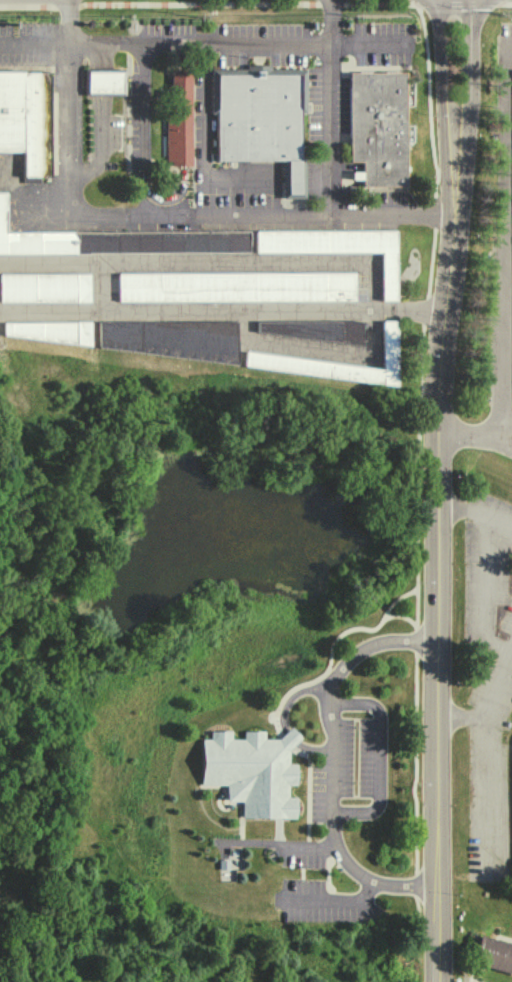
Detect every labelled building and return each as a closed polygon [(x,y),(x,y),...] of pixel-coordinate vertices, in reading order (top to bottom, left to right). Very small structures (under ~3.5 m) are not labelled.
[(217,161),(282,161),(281,198),(302,198),(303,113),(306,113),(306,69),(271,69),(271,65),(248,65),(248,69),(212,69),(212,113),(218,113),(217,161)] [(192,164),(192,71),(170,71),(169,164),(192,164)] [(24,152),(24,176),(49,176),(49,72),(0,72),(0,151),(24,152)] [(405,72),(349,72),(349,162),(362,162),(362,189),(405,189),(405,72)] [(250,231),(8,232),(7,192),(0,192),(0,254),(250,252),(250,231)] [(256,230),(256,252),(380,251),(380,300),(395,300),(395,229),(256,230)] [(90,302),(90,273),(0,274),(0,302),(90,302)] [(118,300),(353,301),(353,273),(118,273),(118,300)] [(395,320),(380,321),(380,366),(336,366),(336,362),(309,362),(309,380),(395,380),(395,320)] [(90,322),(4,322),(4,341),(90,340),(90,322)] [(295,817),(294,797),(287,797),(286,785),(295,784),(294,763),(287,763),(286,746),(296,746),(296,734),(262,735),(262,730),(241,731),(241,738),(229,739),(228,730),(208,731),(208,738),(199,739),(200,785),(225,784),(225,801),(241,800),(241,818),(295,817)] [(478,935),(471,962),(511,974),(511,944),(478,935)]
